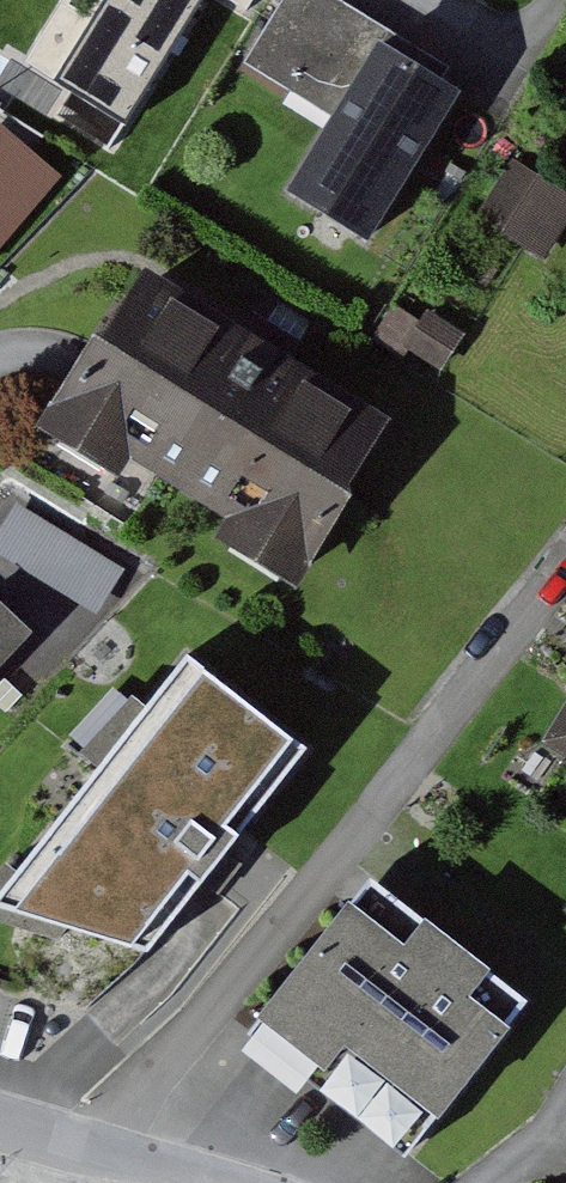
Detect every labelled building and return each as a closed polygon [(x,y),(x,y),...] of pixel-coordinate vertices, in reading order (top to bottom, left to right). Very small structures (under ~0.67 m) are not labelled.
[(30,62),(122,119),(197,0),(69,0),(30,62)] [(241,10),(247,0),(226,0),(241,10)] [(337,116),(382,41),(389,29),(341,0),(282,0),(245,61),(337,116)] [(382,41),(337,116),(289,195),(366,242),(460,87),(382,41)] [(52,180),(0,134),(0,238),(52,180)] [(506,160),(472,216),(538,256),(565,210),(565,196),(506,160)] [(350,481),(388,419),(257,338),(142,267),(109,319),(100,322),(71,368),(36,425),(120,476),(130,460),(227,519),(216,537),(296,586),(352,495),(350,481)] [(425,307),(419,318),(394,303),(371,342),(398,358),(406,345),(441,366),(462,330),(425,307)] [(17,504),(0,531),(0,552),(96,612),(123,570),(17,504)] [(33,631),(0,599),(0,665),(33,631)] [(0,898),(0,911),(23,918),(123,952),(135,956),(187,889),(207,862),(216,852),(243,817),(297,747),(287,739),(207,677),(185,660),(0,898)] [(530,741),(565,763),(565,682),(530,741)] [(272,1014),(260,1028),(416,1154),(450,1112),(523,1022),(539,1002),(504,974),(438,921),(383,877),(364,900),(272,1014)] [(553,1182),(565,1182),(565,1163),(553,1182)]
